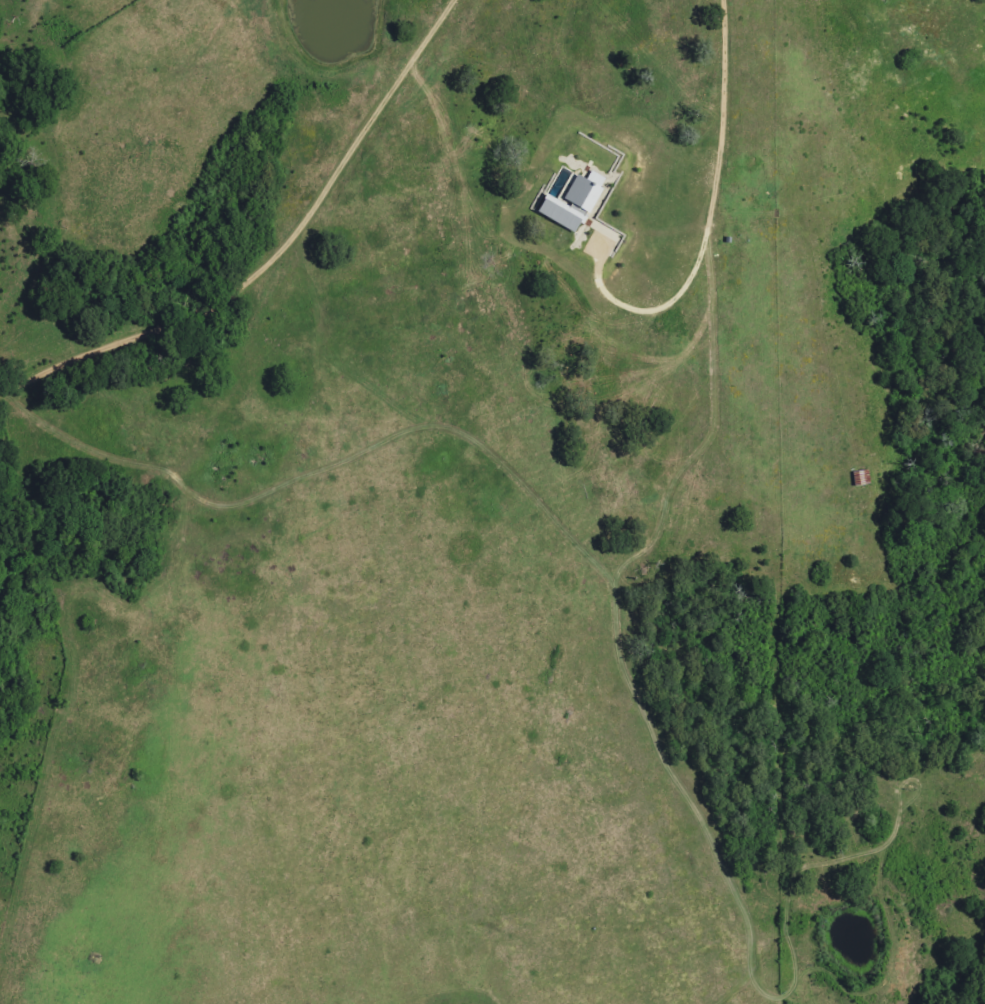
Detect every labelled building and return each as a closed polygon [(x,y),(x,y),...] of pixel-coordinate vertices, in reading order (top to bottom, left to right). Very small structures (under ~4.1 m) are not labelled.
[(540,214),(577,234),(583,224),(586,225),(610,181),(594,172),(589,181),(578,175),(577,176),(564,169),(540,214)]
